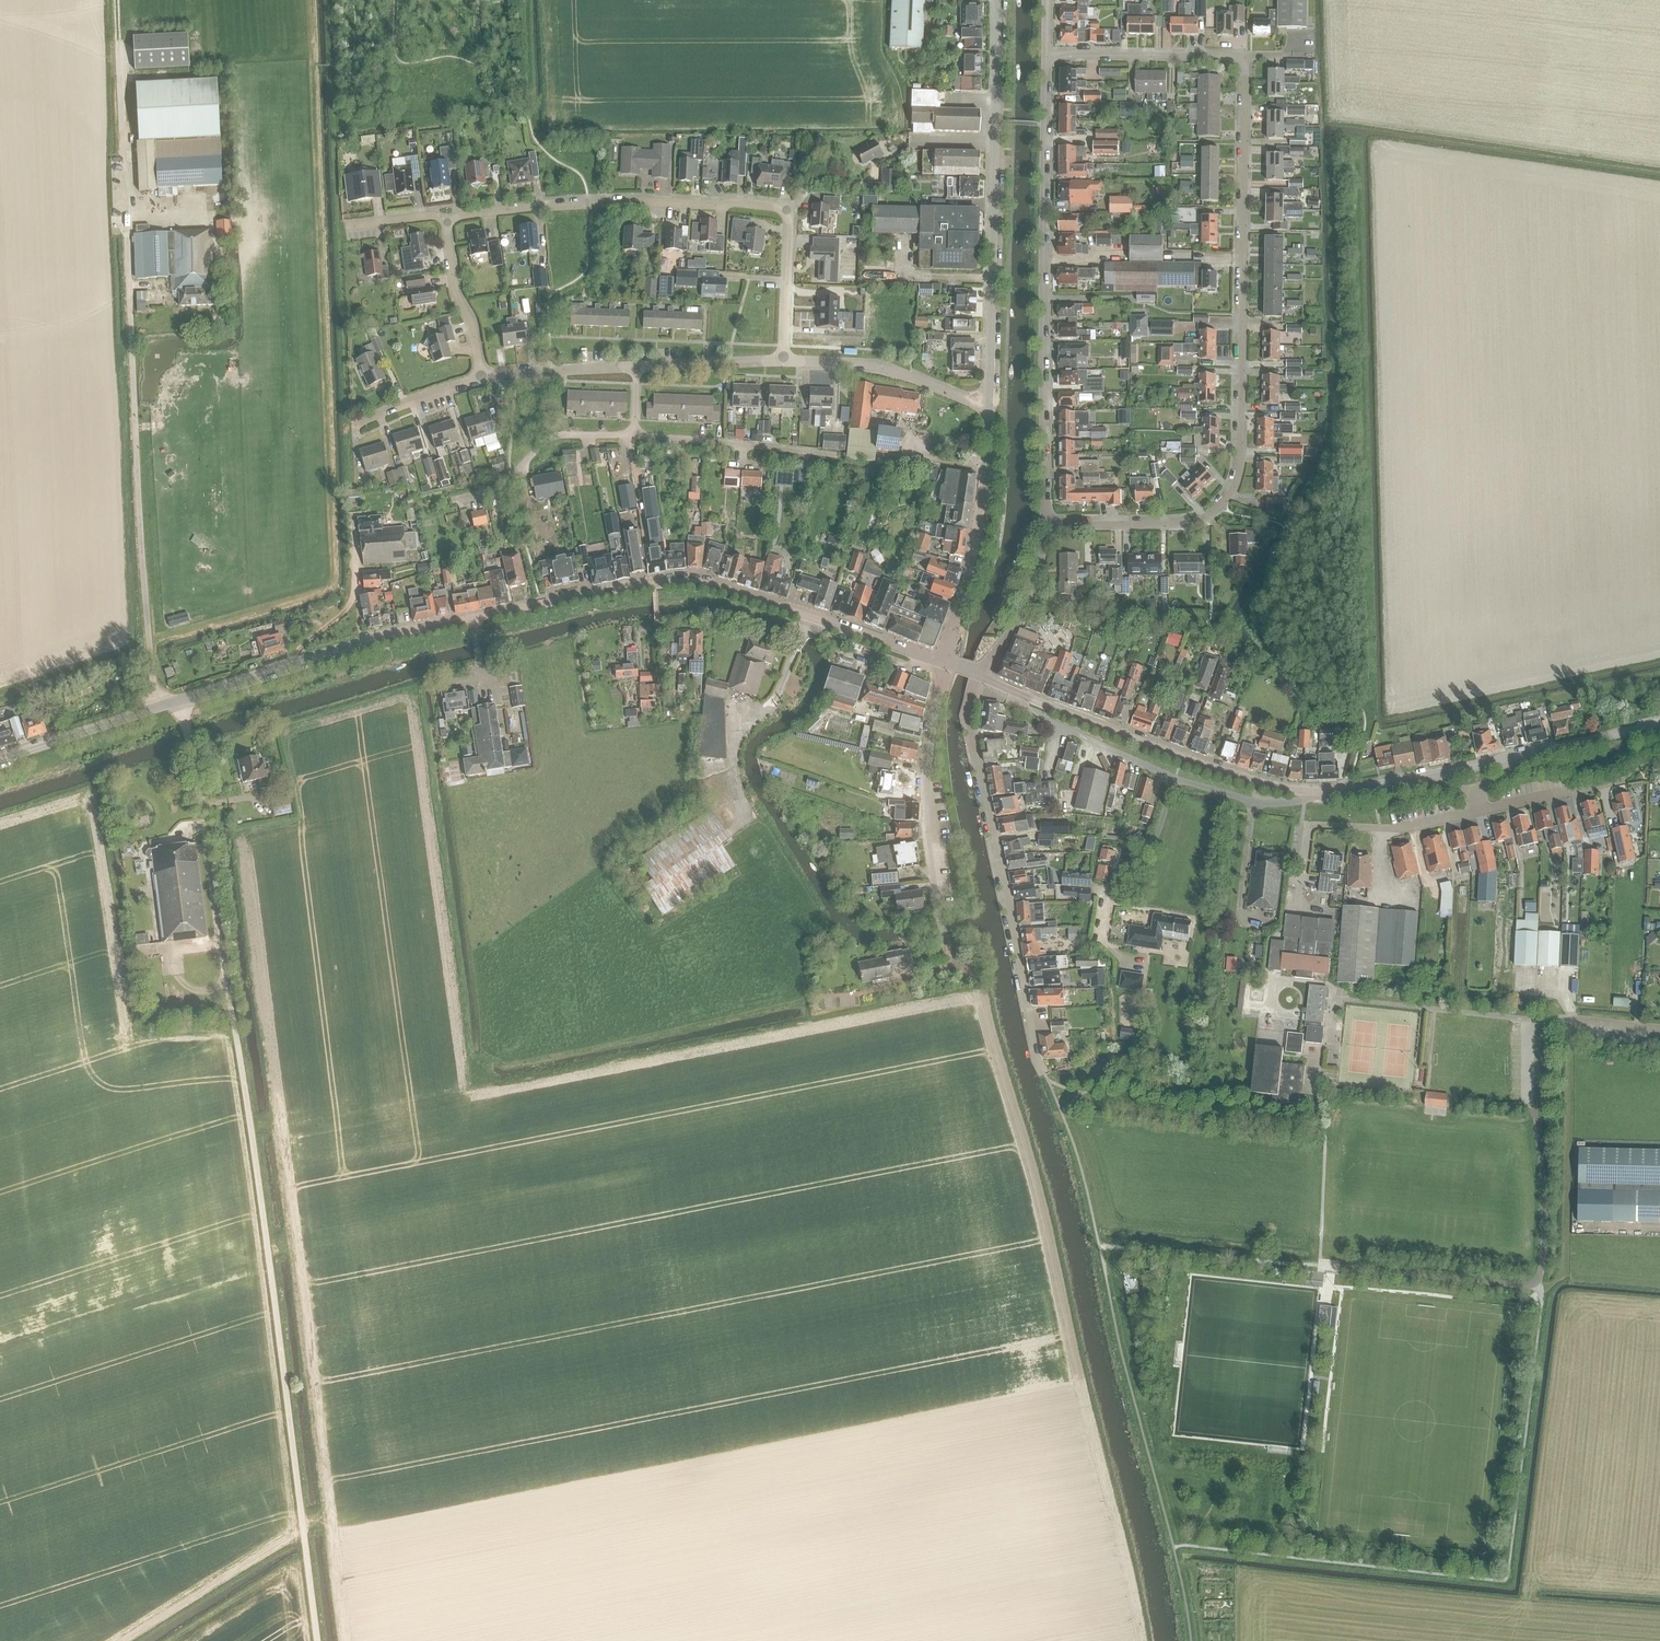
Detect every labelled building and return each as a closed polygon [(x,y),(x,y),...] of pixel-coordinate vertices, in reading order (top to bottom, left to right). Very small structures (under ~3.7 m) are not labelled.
[(922,50),(924,2),(891,0),(889,48),(922,50)] [(1147,16),(1148,0),(1142,0),(1142,3),(1141,3),(1141,5),(1142,5),(1142,8),(1141,34),(1155,34),(1155,27),(1155,26),(1155,16),(1147,16)] [(1164,13),(1174,13),(1174,0),(1164,0),(1164,13)] [(1185,4),(1185,0),(1181,0),(1181,4),(1179,4),(1179,19),(1171,19),(1171,35),(1184,35),(1185,4)] [(1306,0),(1278,0),(1278,11),(1270,11),(1270,22),(1254,21),(1253,36),(1270,36),(1270,27),(1278,28),(1306,29),(1306,0)] [(1191,4),(1185,4),(1184,35),(1198,35),(1198,19),(1191,19),(1191,4)] [(961,27),(982,27),(981,5),(961,5),(961,27)] [(1142,5),(1141,5),(1128,5),(1128,13),(1122,13),(1121,28),(1128,28),(1128,34),(1141,34),(1142,5)] [(1230,7),(1230,14),(1218,14),(1218,35),(1233,35),(1233,23),(1243,23),(1243,7),(1230,7)] [(1077,23),(1078,30),(1089,30),(1090,29),(1090,22),(1087,21),(1088,8),(1078,8),(1078,9),(1062,9),(1061,11),(1060,12),(1060,15),(1061,17),(1061,23),(1077,23)] [(952,27),(937,27),(936,36),(942,36),(942,37),(951,37),(952,27)] [(981,50),(982,28),(959,28),(959,30),(961,30),(961,40),(964,40),(964,50),(981,50)] [(1060,35),(1060,40),(1061,40),(1061,43),(1078,43),(1086,43),(1096,43),(1096,42),(1104,43),(1105,30),(1096,30),(1089,30),(1078,30),(1061,30),(1061,35),(1060,35)] [(135,71),(190,68),(188,33),(133,36),(135,71)] [(981,76),(981,54),(964,54),(964,76),(981,76)] [(1287,60),(1286,69),(1304,69),(1304,61),(1287,60)] [(1077,82),(1077,75),(1087,75),(1087,69),(1062,69),(1061,74),(1060,75),(1060,79),(1061,80),(1061,82),(1077,82)] [(1121,69),(1100,69),(1099,77),(1121,77),(1121,69)] [(1300,77),(1284,77),(1284,70),(1269,70),(1269,84),(1295,84),(1295,85),(1300,85),(1300,77)] [(1151,93),(1151,72),(1136,72),(1136,93),(1147,93),(1147,102),(1152,102),(1152,93),(1151,93)] [(1166,72),(1151,72),(1151,93),(1152,93),(1162,93),(1163,93),(1163,101),(1167,101),(1168,93),(1166,93),(1166,72)] [(1219,92),(1220,76),(1198,76),(1198,74),(1191,74),(1191,79),(1198,79),(1198,90),(1198,91),(1219,92)] [(981,78),(961,77),(955,77),(955,91),(981,91),(981,78)] [(178,187),(221,185),(220,160),(221,160),(217,80),(136,84),(138,142),(136,142),(139,191),(158,190),(157,188),(173,188),(178,187)] [(1087,82),(1077,82),(1061,82),(1062,87),(1060,88),(1060,91),(1061,93),(1061,95),(1073,95),(1073,96),(1079,96),(1079,90),(1077,88),(1087,89),(1087,82)] [(1295,85),(1295,84),(1269,84),(1268,97),(1283,97),(1283,87),(1287,87),(1287,90),(1295,90),(1295,85)] [(1114,101),(1127,101),(1127,89),(1114,89),(1114,101)] [(1198,91),(1198,90),(1191,89),(1190,94),(1198,94),(1198,105),(1198,106),(1219,107),(1219,92),(1198,91)] [(980,133),(980,111),(940,110),(940,104),(944,104),(944,92),(912,91),(911,108),(912,108),(911,124),(914,124),(914,133),(929,133),(929,131),(980,133)] [(1101,93),(1084,93),(1084,103),(1101,103),(1101,93)] [(1135,103),(1120,103),(1120,118),(1135,118),(1135,103)] [(1198,106),(1198,105),(1190,104),(1190,109),(1198,110),(1198,120),(1198,122),(1219,122),(1219,107),(1198,106)] [(1092,106),(1088,106),(1061,106),(1061,111),(1060,112),(1060,116),(1061,117),(1061,118),(1077,119),(1077,112),(1091,112),(1092,106)] [(1306,106),(1287,106),(1287,116),(1306,116),(1306,106)] [(1283,123),(1283,113),(1268,112),(1268,126),(1294,126),(1305,126),(1305,120),(1286,120),(1286,123),(1283,123)] [(1076,131),(1077,119),(1061,118),(1061,121),(1060,121),(1060,126),(1061,127),(1061,136),(1086,136),(1086,131),(1076,131)] [(1198,122),(1198,120),(1190,120),(1190,124),(1197,125),(1197,137),(1219,137),(1219,122),(1198,122)] [(1294,132),(1294,126),(1268,126),(1268,139),(1283,139),(1283,129),(1286,129),(1286,131),(1294,132)] [(1118,140),(1118,130),(1096,130),(1096,140),(1118,140)] [(758,138),(755,133),(748,137),(752,142),(758,138)] [(723,161),(722,183),(737,184),(737,176),(738,162),(746,163),(746,161),(746,153),(747,138),(739,138),(738,151),(732,151),(728,154),(728,162),(723,161)] [(415,140),(408,141),(409,148),(416,147),(415,140)] [(680,159),(679,181),(691,182),(691,177),(696,177),(697,160),(702,160),(703,141),(691,140),(690,153),(692,153),(692,160),(681,159),(680,159)] [(1118,155),(1119,141),(1094,141),(1094,155),(1118,155)] [(876,160),(883,156),(875,142),(856,152),(863,164),(875,158),(876,160)] [(1157,144),(1157,153),(1165,153),(1165,144),(1157,144)] [(652,177),(667,178),(669,146),(654,145),(654,152),(639,151),(639,149),(623,148),(621,173),(638,174),(638,168),(653,169),(652,177)] [(449,188),(446,167),(455,166),(453,147),(442,148),(443,162),(430,164),(433,190),(440,189),(440,190),(442,189),(449,188)] [(1085,157),(1085,147),(1061,147),(1061,156),(1059,157),(1059,161),(1060,162),(1060,164),(1076,164),(1076,163),(1076,157),(1085,157)] [(1310,148),(1290,147),(1290,156),(1309,156),(1310,148)] [(1219,163),(1219,150),(1203,149),(1202,163),(1219,163)] [(511,185),(533,182),(530,166),(537,165),(535,152),(528,153),(529,160),(507,163),(511,185)] [(979,153),(959,152),(959,153),(922,152),(922,175),(933,175),(979,176),(979,153)] [(1294,168),(1294,162),(1282,162),(1282,155),(1267,154),(1267,167),(1294,168)] [(386,192),(396,191),(396,196),(414,193),(411,174),(419,173),(417,156),(404,158),(406,167),(393,168),(393,174),(384,176),(386,192)] [(759,166),(760,159),(752,158),(752,164),(751,173),(758,174),(756,186),(768,187),(771,167),(759,166)] [(487,167),(489,165),(481,159),(477,164),(464,165),(467,186),(471,185),(474,188),(476,185),(476,186),(478,183),(477,183),(478,182),(480,182),(481,184),(485,184),(484,179),(489,178),(487,167)] [(790,163),(775,161),(771,160),(771,167),(768,187),(780,189),(782,177),(788,178),(790,163)] [(745,177),(746,163),(738,162),(737,176),(745,177)] [(1059,170),(1059,174),(1061,176),(1060,177),(1076,177),(1076,176),(1087,177),(1087,175),(1087,171),(1094,171),(1094,164),(1083,164),(1076,163),(1076,164),(1060,164),(1060,169),(1059,170)] [(1218,176),(1219,163),(1202,163),(1202,175),(1218,176)] [(715,179),(715,174),(708,174),(709,167),(704,167),(703,178),(715,179)] [(1165,167),(1155,167),(1155,178),(1165,178),(1165,167)] [(1294,174),(1294,168),(1267,167),(1267,181),(1282,181),(1282,171),(1285,171),(1285,174),(1294,174)] [(897,171),(881,171),(881,184),(883,184),(883,191),(897,191),(897,171)] [(346,185),(348,202),(372,199),(371,190),(380,189),(378,172),(354,175),(355,184),(346,185)] [(1218,188),(1218,176),(1202,175),(1202,188),(1218,188)] [(948,179),(947,198),(959,198),(978,199),(978,180),(948,179)] [(1303,180),(1289,179),(1289,188),(1303,188),(1303,180)] [(1102,192),(1102,183),(1093,183),(1093,182),(1071,181),(1071,184),(1060,184),(1060,202),(1071,202),(1071,204),(1093,205),(1093,192),(1102,192)] [(1165,193),(1162,182),(1155,184),(1157,195),(1165,193)] [(158,197),(173,196),(173,188),(157,188),(158,190),(158,197)] [(1218,202),(1218,188),(1202,188),(1202,201),(1218,202)] [(1267,196),(1267,209),(1303,210),(1303,203),(1296,203),(1286,203),(1283,203),(1283,197),(1267,196)] [(813,205),(811,226),(827,228),(837,228),(839,212),(840,198),(823,197),(823,205),(813,205)] [(1133,198),(1110,198),(1110,214),(1133,214),(1133,198)] [(1319,199),(1309,198),(1308,206),(1318,207),(1319,199)] [(873,208),(872,234),(920,234),(921,209),(873,208)] [(913,244),(913,250),(920,250),(920,269),(975,270),(976,252),(977,252),(977,236),(978,210),(945,209),(931,209),(921,209),(920,234),(920,245),(913,244)] [(1303,218),(1303,210),(1267,209),(1266,223),(1274,223),(1274,230),(1287,231),(1288,223),(1282,223),(1282,216),(1286,216),(1286,218),(1303,218)] [(1085,223),(1085,222),(1093,222),(1093,221),(1097,221),(1097,214),(1093,214),(1093,215),(1078,215),(1070,215),(1070,217),(1060,217),(1060,224),(1059,224),(1059,228),(1060,229),(1060,231),(1078,231),(1078,229),(1079,229),(1079,224),(1085,224),(1085,223)] [(1157,218),(1157,232),(1165,233),(1165,218),(1157,217),(1157,218)] [(1218,230),(1218,217),(1203,217),(1202,227),(1199,227),(1199,225),(1190,225),(1190,230),(1218,230)] [(764,231),(750,229),(751,221),(733,219),(730,241),(745,243),(743,252),(753,253),(752,255),(759,256),(759,254),(761,254),(764,231)] [(701,220),(701,225),(693,225),(693,224),(692,224),(691,241),(692,241),(692,240),(700,240),(700,242),(709,243),(708,251),(723,252),(724,236),(715,235),(716,221),(701,220)] [(216,221),(217,239),(232,238),(232,221),(216,221)] [(522,253),(537,251),(535,225),(519,227),(522,253)] [(641,234),(642,229),(625,227),(623,250),(640,251),(641,247),(653,248),(654,235),(641,234)] [(681,237),(681,231),(667,230),(666,250),(687,251),(688,238),(681,237)] [(1217,244),(1218,230),(1190,230),(1190,235),(1199,236),(1199,233),(1202,233),(1202,243),(1217,244)] [(207,305),(213,305),(213,295),(207,296),(207,290),(213,290),(211,231),(135,234),(137,279),(168,277),(168,272),(172,272),(172,281),(171,281),(171,291),(179,291),(180,306),(207,304),(207,305)] [(488,243),(485,243),(483,231),(468,234),(472,255),(487,253),(490,252),(492,266),(502,265),(498,241),(488,243)] [(421,259),(428,258),(425,242),(424,242),(422,234),(410,236),(412,244),(410,244),(411,248),(401,249),(405,272),(413,271),(422,269),(423,269),(421,259)] [(1112,234),(1096,234),(1096,245),(1111,245),(1112,235),(1112,234)] [(1082,254),(1082,244),(1075,244),(1075,235),(1061,235),(1061,244),(1060,244),(1060,246),(1058,246),(1058,252),(1060,252),(1060,255),(1075,255),(1075,254),(1082,254)] [(1163,261),(1163,237),(1131,237),(1130,261),(1163,261)] [(1282,252),(1282,239),(1266,238),(1266,252),(1282,252)] [(839,243),(834,243),(822,242),(822,249),(810,248),(810,259),(820,260),(819,281),(826,281),(826,283),(837,284),(839,243)] [(389,279),(387,266),(381,266),(379,252),(364,254),(367,277),(377,275),(377,280),(389,279)] [(1281,265),(1282,252),(1266,252),(1266,265),(1281,265)] [(1105,279),(1105,285),(1114,285),(1114,291),(1138,292),(1157,292),(1157,286),(1158,286),(1168,286),(1168,263),(1105,263),(1105,279)] [(1168,263),(1168,286),(1194,286),(1194,285),(1200,285),(1200,290),(1209,290),(1209,292),(1215,292),(1215,290),(1216,290),(1217,273),(1203,273),(1203,264),(1195,264),(1195,263),(1168,263)] [(1281,278),(1281,265),(1266,265),(1265,278),(1281,278)] [(548,287),(546,269),(532,270),(534,288),(548,287)] [(1094,270),(1078,269),(1059,269),(1059,276),(1058,278),(1058,281),(1059,282),(1059,284),(1078,284),(1078,279),(1094,279),(1094,270)] [(697,271),(677,270),(676,286),(696,287),(697,271)] [(702,278),(719,279),(719,271),(698,271),(698,278),(702,278)] [(673,297),(673,285),(674,277),(660,276),(658,296),(673,297)] [(413,306),(435,303),(433,287),(425,289),(423,277),(406,280),(408,293),(410,292),(413,306)] [(702,278),(701,297),(702,297),(715,297),(715,295),(724,295),(725,279),(719,279),(702,278)] [(1281,291),(1281,278),(1265,278),(1265,290),(1281,291)] [(657,280),(644,279),(643,298),(656,298),(657,280)] [(932,285),(918,284),(918,296),(932,296),(932,285)] [(975,313),(976,293),(971,293),(971,291),(966,291),(966,290),(955,290),(955,298),(950,298),(950,304),(955,304),(955,312),(975,313)] [(1281,304),(1281,291),(1265,290),(1265,303),(1281,304)] [(145,301),(145,292),(137,292),(137,301),(145,301)] [(1155,302),(1155,293),(1138,293),(1138,301),(1155,302)] [(818,297),(818,312),(820,312),(837,312),(839,313),(840,298),(840,297),(818,297)] [(1280,317),(1281,304),(1265,303),(1265,317),(1280,317)] [(585,326),(585,309),(585,304),(580,304),(580,309),(570,309),(570,325),(585,326)] [(599,326),(600,310),(600,304),(595,304),(595,310),(585,309),(585,326),(599,326)] [(613,327),(614,311),(615,305),(609,305),(609,310),(600,310),(599,326),(613,327)] [(629,311),(629,306),(624,305),(624,311),(614,311),(613,327),(628,327),(629,311)] [(1059,318),(1068,318),(1069,324),(1077,324),(1077,318),(1078,318),(1077,312),(1083,311),(1083,313),(1094,313),(1094,305),(1059,305),(1059,307),(1057,308),(1057,312),(1059,314),(1059,318)] [(657,328),(658,312),(658,307),(653,307),(653,312),(643,312),(643,328),(657,328)] [(672,329),(673,313),(673,307),(668,307),(667,313),(658,312),(657,328),(672,329)] [(686,329),(687,313),(687,308),(682,308),(682,313),(673,313),(672,329),(686,329)] [(701,330),(702,314),(702,308),(697,308),(696,314),(687,313),(686,329),(701,330)] [(817,327),(817,328),(838,328),(839,321),(851,322),(851,314),(839,313),(837,312),(820,312),(818,312),(817,327)] [(1209,316),(1194,315),(1193,323),(1209,323),(1209,316)] [(454,341),(450,326),(447,317),(437,320),(441,336),(431,339),(428,337),(424,346),(430,350),(434,363),(451,358),(447,343),(454,341)] [(1132,335),(1149,335),(1149,328),(1147,328),(1147,317),(1132,317),(1132,329),(1132,335)] [(503,347),(515,346),(511,318),(506,319),(507,326),(500,327),(503,347)] [(515,346),(526,344),(524,323),(517,324),(516,318),(511,318),(515,346)] [(975,320),(953,319),(945,319),(945,332),(975,332),(975,320)] [(1151,335),(1173,336),(1174,322),(1151,321),(1151,335)] [(1096,331),(1082,331),(1077,331),(1077,325),(1059,325),(1059,327),(1058,328),(1058,332),(1059,333),(1059,338),(1082,337),(1082,341),(1091,341),(1091,340),(1096,340),(1096,331)] [(1193,345),(1216,345),(1216,331),(1200,331),(1200,340),(1193,340),(1193,345)] [(1279,346),(1279,332),(1263,332),(1263,346),(1279,346)] [(368,355),(356,360),(368,386),(385,378),(373,353),(376,352),(377,353),(383,350),(384,350),(378,337),(371,340),(372,343),(365,347),(368,355)] [(974,372),(974,351),(974,340),(952,339),(951,351),(953,351),(952,371),(974,372)] [(1121,341),(1121,350),(1129,350),(1129,341),(1121,341)] [(1193,345),(1182,344),(1173,344),(1173,347),(1159,346),(1159,365),(1173,365),(1173,353),(1200,354),(1199,359),(1216,359),(1216,345),(1193,345)] [(1077,355),(1088,355),(1088,345),(1060,346),(1060,355),(1059,355),(1059,360),(1058,362),(1058,365),(1059,366),(1059,369),(1080,368),(1080,360),(1077,360),(1077,355)] [(1279,360),(1279,351),(1284,351),(1284,346),(1279,346),(1263,346),(1263,360),(1279,360)] [(1104,392),(1104,378),(1088,379),(1088,370),(1060,371),(1060,375),(1059,375),(1059,378),(1058,379),(1058,382),(1059,384),(1059,386),(1072,386),(1073,386),(1076,386),(1077,386),(1079,386),(1079,385),(1084,385),(1084,392),(1104,392)] [(1215,389),(1215,375),(1199,375),(1199,384),(1194,384),(1194,389),(1215,389)] [(761,377),(736,376),(736,384),(761,385),(761,377)] [(1279,385),(1279,376),(1263,376),(1262,390),(1278,390),(1278,391),(1287,391),(1287,385),(1279,385)] [(851,429),(868,431),(870,409),(900,413),(900,411),(908,412),(908,415),(914,416),(914,413),(917,414),(919,395),(902,393),(903,391),(875,387),(873,403),(871,403),(873,385),(856,383),(851,429)] [(745,407),(746,386),(733,385),(732,407),(745,407)] [(758,408),(759,386),(746,386),(745,407),(758,408)] [(782,387),(775,387),(770,386),(768,409),(781,409),(782,387)] [(782,387),(781,409),(794,410),(795,387),(782,387)] [(1178,387),(1172,387),(1172,399),(1178,399),(1178,400),(1193,400),(1193,389),(1178,389),(1178,387)] [(820,416),(821,389),(810,388),(809,409),(815,410),(815,416),(820,416)] [(832,417),(833,389),(821,389),(820,416),(820,428),(825,429),(825,417),(832,417)] [(1215,403),(1215,389),(1194,389),(1194,393),(1199,393),(1199,403),(1215,403)] [(581,416),(582,390),(567,390),(566,411),(576,411),(576,415),(581,416)] [(596,412),(597,391),(582,390),(581,416),(587,416),(587,412),(596,412)] [(1278,404),(1278,391),(1278,390),(1262,390),(1262,404),(1278,404)] [(611,417),(612,391),(597,391),(596,412),(606,413),(606,416),(611,417)] [(626,413),(627,392),(612,391),(611,417),(616,417),(616,413),(626,413)] [(668,415),(668,393),(653,393),(653,404),(647,404),(647,402),(646,402),(646,418),(658,419),(658,415),(668,415)] [(682,420),(683,394),(668,393),(668,415),(677,415),(677,419),(682,420)] [(1060,406),(1079,406),(1079,399),(1076,399),(1076,393),(1060,393),(1059,395),(1059,397),(1058,400),(1060,402),(1060,406)] [(1103,393),(1093,393),(1093,401),(1103,401),(1103,393)] [(697,416),(698,395),(683,394),(682,420),(688,420),(688,416),(697,416)] [(719,421),(719,405),(719,406),(713,406),(713,395),(698,395),(697,416),(707,416),(706,420),(719,421)] [(841,407),(840,417),(849,417),(850,408),(841,407)] [(801,422),(809,423),(809,411),(802,410),(801,422)] [(1089,425),(1089,424),(1089,412),(1060,412),(1060,417),(1059,418),(1059,422),(1060,423),(1060,425),(1089,425)] [(488,413),(476,416),(482,437),(483,437),(485,446),(498,442),(495,433),(494,434),(488,413)] [(470,441),(482,437),(476,416),(464,420),(470,441)] [(1203,432),(1219,433),(1219,419),(1203,418),(1203,428),(1194,428),(1194,433),(1203,433),(1203,432)] [(506,420),(505,420),(498,419),(497,432),(506,433),(506,420)] [(447,445),(459,441),(452,420),(440,424),(447,445)] [(1257,420),(1257,434),(1282,434),(1293,434),(1293,425),(1278,425),(1273,425),(1273,420),(1257,420)] [(434,449),(447,445),(440,424),(428,428),(434,449)] [(1060,437),(1080,437),(1080,432),(1091,432),(1091,438),(1107,438),(1107,429),(1092,429),(1092,424),(1089,424),(1089,425),(1060,425),(1060,427),(1059,428),(1059,431),(1060,433),(1060,437)] [(411,453),(423,449),(416,428),(404,432),(411,453)] [(850,429),(846,459),(875,462),(876,450),(878,433),(868,431),(851,429),(850,429)] [(878,433),(876,450),(897,453),(900,431),(894,430),(879,429),(878,433)] [(743,439),(750,439),(751,430),(744,430),(743,439)] [(399,456),(411,453),(404,432),(392,435),(399,456)] [(1219,447),(1219,433),(1203,432),(1203,433),(1202,447),(1219,447)] [(761,435),(752,434),(751,441),(760,442),(761,435)] [(839,435),(823,434),(822,449),(828,450),(838,450),(845,451),(846,435),(839,435)] [(1257,434),(1257,448),(1273,448),(1273,438),(1282,438),(1282,434),(1257,434)] [(1060,455),(1075,455),(1075,448),(1083,448),(1083,442),(1060,442),(1060,447),(1059,448),(1059,452),(1060,453),(1060,455)] [(1180,452),(1180,453),(1196,453),(1196,446),(1181,445),(1181,442),(1162,442),(1161,452),(1180,452)] [(377,468),(389,464),(383,443),(371,447),(377,468)] [(1279,445),(1279,455),(1303,456),(1303,455),(1303,447),(1303,445),(1279,445)] [(365,471),(377,468),(371,447),(359,450),(365,471)] [(601,461),(598,448),(590,450),(592,463),(601,461)] [(1315,448),(1306,448),(1306,456),(1315,456),(1315,448)] [(471,462),(467,450),(460,452),(463,464),(471,462)] [(563,462),(576,461),(576,450),(562,451),(563,462)] [(1059,461),(1060,462),(1060,469),(1076,469),(1076,467),(1082,467),(1082,473),(1083,473),(1100,473),(1100,461),(1079,461),(1079,455),(1060,455),(1060,457),(1059,458),(1059,461)] [(503,456),(489,461),(495,475),(504,472),(504,456),(503,456)] [(1280,464),(1302,464),(1303,457),(1280,456),(1280,464)] [(436,475),(431,457),(423,460),(428,477),(431,476),(436,475)] [(447,472),(442,458),(433,461),(440,483),(451,480),(448,472),(447,472)] [(1160,478),(1158,463),(1151,464),(1153,479),(1160,478)] [(1273,478),(1273,477),(1273,463),(1257,463),(1256,477),(1273,478)] [(410,479),(405,466),(397,469),(401,482),(410,479)] [(936,481),(938,468),(925,466),(925,468),(923,477),(923,479),(936,481)] [(1203,488),(1213,479),(1202,467),(1192,477),(1203,488)] [(971,506),(976,472),(946,468),(944,484),(940,486),(938,498),(941,502),(941,504),(947,505),(955,507),(955,504),(971,506)] [(723,488),(739,488),(740,470),(724,469),(723,488)] [(401,483),(397,470),(386,473),(390,486),(401,483)] [(1172,486),(1177,481),(1166,470),(1162,474),(1172,486)] [(560,472),(532,478),(536,499),(564,494),(560,472)] [(742,472),(741,486),(760,487),(761,473),(742,472)] [(784,487),(785,472),(776,472),(775,486),(784,487)] [(1104,473),(1100,473),(1083,473),(1083,483),(1100,483),(1100,482),(1104,482),(1104,473)] [(700,477),(692,477),(691,493),(700,493),(700,477)] [(1081,480),(1076,480),(1076,477),(1061,477),(1061,481),(1059,483),(1059,486),(1061,488),(1061,489),(1084,489),(1084,483),(1083,483),(1081,480)] [(1192,477),(1189,479),(1181,486),(1192,498),(1203,488),(1192,477)] [(1279,477),(1273,477),(1273,478),(1256,477),(1256,491),(1272,492),(1272,493),(1279,493),(1279,477)] [(919,487),(920,480),(907,478),(906,486),(919,487)] [(1136,502),(1154,502),(1154,487),(1149,487),(1149,478),(1130,478),(1130,487),(1136,487),(1136,502)] [(632,485),(619,488),(622,509),(635,507),(632,485)] [(642,490),(646,521),(657,519),(659,518),(655,489),(642,490)] [(1110,506),(1120,506),(1120,489),(1097,489),(1084,489),(1061,489),(1061,491),(1059,493),(1059,496),(1061,497),(1061,502),(1110,502),(1110,506)] [(1261,498),(1261,510),(1284,511),(1284,498),(1261,498)] [(625,557),(617,558),(612,535),(620,533),(617,513),(615,513),(615,510),(609,511),(607,504),(602,505),(609,547),(614,570),(613,570),(615,580),(628,578),(629,577),(625,557)] [(968,529),(971,506),(955,504),(955,507),(947,505),(944,526),(968,529)] [(473,524),(487,521),(484,510),(471,513),(473,524)] [(405,551),(416,550),(415,533),(404,534),(403,527),(381,529),(380,517),(358,519),(363,565),(406,561),(405,551)] [(657,519),(646,521),(650,546),(643,547),(647,574),(666,571),(663,558),(664,557),(663,545),(661,531),(659,531),(657,519)] [(711,536),(711,523),(701,523),(701,536),(711,536)] [(968,529),(944,526),(937,524),(935,538),(942,539),(942,540),(945,540),(945,541),(951,542),(965,544),(967,532),(968,529)] [(703,547),(705,537),(701,536),(701,528),(695,527),(694,536),(688,535),(687,544),(687,548),(687,550),(687,568),(700,569),(703,547)] [(630,573),(644,571),(637,529),(623,532),(630,573)] [(1230,535),(1230,544),(1232,544),(1232,557),(1236,557),(1236,566),(1245,566),(1245,556),(1246,556),(1247,556),(1248,543),(1259,543),(1259,529),(1246,529),(1246,535),(1230,535)] [(932,537),(919,532),(913,550),(926,554),(932,537)] [(840,537),(829,535),(827,543),(838,545),(840,537)] [(963,557),(965,544),(951,542),(945,541),(945,540),(942,540),(941,545),(943,545),(942,552),(948,553),(949,555),(963,557)] [(709,542),(707,549),(702,568),(717,572),(721,559),(723,551),(725,546),(709,542)] [(666,569),(685,568),(683,544),(669,545),(670,552),(665,553),(666,569)] [(583,567),(587,566),(591,585),(592,585),(600,584),(601,584),(606,583),(606,582),(615,580),(613,570),(609,555),(588,559),(585,546),(579,547),(583,567)] [(1117,567),(1117,550),(1108,551),(1108,548),(1100,548),(1100,564),(1109,564),(1109,584),(1122,584),(1122,567),(1117,567)] [(923,562),(923,561),(930,563),(927,571),(945,578),(944,581),(957,586),(961,570),(950,566),(939,561),(937,561),(938,558),(926,554),(924,555),(914,552),(912,559),(923,562)] [(509,587),(525,583),(518,554),(502,557),(505,572),(507,579),(509,587)] [(861,574),(866,558),(855,554),(849,570),(861,574)] [(781,559),(775,557),(768,555),(763,572),(764,573),(759,590),(767,592),(767,593),(775,595),(776,596),(777,595),(786,598),(791,580),(785,578),(787,571),(784,570),(786,561),(781,560),(781,559)] [(1087,578),(1094,578),(1094,567),(1087,567),(1087,571),(1078,572),(1078,555),(1061,555),(1061,583),(1060,583),(1060,594),(1070,594),(1070,583),(1077,583),(1077,578),(1087,578)] [(1130,575),(1145,575),(1145,555),(1130,556),(1130,575)] [(1145,575),(1161,575),(1161,555),(1145,555),(1145,575)] [(1196,575),(1205,575),(1205,555),(1174,555),(1175,575),(1188,575),(1188,584),(1196,584),(1196,575)] [(572,556),(547,561),(538,563),(541,577),(550,575),(552,586),(562,584),(562,585),(568,583),(578,581),(572,556)] [(727,579),(733,559),(724,556),(718,576),(727,579)] [(733,559),(727,579),(737,582),(736,584),(758,590),(760,579),(764,563),(733,556),(733,559)] [(802,572),(805,561),(799,559),(796,570),(802,572)] [(820,567),(827,569),(829,561),(823,559),(820,567)] [(867,561),(863,572),(871,575),(875,567),(867,561)] [(417,565),(419,574),(432,571),(430,563),(417,565)] [(875,567),(871,575),(879,578),(882,572),(875,567)] [(909,580),(913,569),(908,567),(905,579),(909,580)] [(363,589),(380,587),(380,581),(391,580),(390,569),(378,570),(378,571),(362,572),(363,589)] [(505,572),(501,573),(501,570),(496,571),(484,573),(486,581),(489,580),(491,587),(496,606),(508,603),(503,580),(507,579),(505,572)] [(445,586),(451,585),(448,571),(442,572),(443,573),(445,586)] [(931,592),(951,599),(952,597),(954,596),(955,593),(954,591),(955,587),(938,580),(938,579),(923,573),(920,582),(932,587),(931,592)] [(818,593),(822,582),(800,575),(796,587),(798,587),(798,589),(802,591),(803,589),(818,593)] [(828,611),(837,584),(822,580),(822,582),(818,593),(814,606),(828,611)] [(890,606),(891,605),(898,585),(883,580),(871,611),(869,610),(864,623),(870,625),(877,628),(884,630),(887,623),(890,625),(897,609),(892,607),(890,606)] [(861,621),(872,590),(858,585),(847,616),(861,621)] [(476,590),(480,609),(496,606),(491,587),(476,590)] [(846,616),(853,593),(839,588),(832,611),(846,616)] [(427,617),(435,616),(431,594),(423,596),(423,598),(418,599),(416,589),(408,590),(410,601),(409,601),(413,621),(428,618),(427,617)] [(437,617),(449,614),(444,590),(432,592),(437,617)] [(467,591),(467,594),(471,610),(480,609),(476,590),(467,591)] [(379,626),(381,626),(376,594),(371,595),(360,597),(364,620),(367,620),(368,628),(373,627),(375,628),(378,628),(379,626)] [(455,613),(471,610),(467,594),(452,595),(455,613)] [(921,607),(916,605),(917,603),(905,598),(905,597),(898,594),(894,606),(941,625),(949,605),(929,597),(928,598),(926,598),(925,603),(925,604),(925,606),(921,607)] [(1097,606),(1106,606),(1107,596),(1097,595),(1097,606)] [(1157,599),(1146,599),(1146,612),(1157,612),(1157,599)] [(916,644),(926,620),(897,609),(890,625),(891,625),(888,632),(901,637),(916,644)] [(187,612),(167,618),(170,627),(189,621),(187,612)] [(276,634),(289,630),(286,619),(273,623),(276,634)] [(942,627),(926,620),(916,644),(931,649),(934,648),(942,627)] [(1099,623),(1096,630),(1109,634),(1112,627),(1099,623)] [(1124,630),(1116,627),(1113,635),(1121,638),(1124,630)] [(1054,672),(1058,660),(1042,653),(1044,647),(1037,644),(1040,636),(1021,628),(1017,637),(1016,636),(999,677),(1042,694),(1050,672),(1053,674),(1054,672)] [(1233,629),(1227,628),(1223,640),(1229,642),(1233,629)] [(688,655),(689,631),(677,631),(676,655),(688,655)] [(700,658),(702,632),(691,632),(689,657),(693,658),(693,662),(689,662),(689,674),(692,674),(694,686),(701,686),(702,675),(703,675),(703,662),(702,662),(702,659),(699,659),(698,658),(700,658)] [(280,634),(277,635),(276,634),(275,633),(269,635),(268,636),(269,637),(269,638),(273,655),(284,651),(280,634)] [(1169,633),(1166,645),(1179,648),(1182,637),(1169,633)] [(269,638),(269,637),(268,636),(257,639),(262,658),(273,655),(269,638)] [(770,664),(775,648),(750,640),(745,656),(737,654),(729,680),(728,684),(709,680),(706,680),(704,694),(724,699),(727,688),(756,697),(761,680),(765,666),(763,666),(764,662),(770,664)] [(1234,644),(1228,642),(1225,653),(1231,655),(1234,644)] [(1071,683),(1064,680),(1073,656),(1062,651),(1059,660),(1058,660),(1054,672),(1057,673),(1048,697),(1068,704),(1077,677),(1076,677),(1080,668),(1077,667),(1075,673),(1072,680),(1072,681),(1071,683)] [(615,678),(637,676),(636,665),(637,665),(636,652),(625,653),(626,666),(614,667),(615,678)] [(1206,690),(1209,680),(1217,659),(1205,655),(1204,659),(1202,658),(1200,664),(1202,665),(1194,686),(1206,690)] [(1148,664),(1153,667),(1156,659),(1151,657),(1148,664)] [(1220,665),(1214,680),(1212,686),(1223,690),(1227,680),(1231,669),(1230,668),(1233,662),(1223,658),(1220,665)] [(1181,665),(1177,663),(1172,674),(1177,676),(1181,665)] [(1137,683),(1138,680),(1143,667),(1133,664),(1122,696),(1122,695),(1120,701),(1119,700),(1113,720),(1127,724),(1133,705),(1126,703),(1128,698),(1129,699),(1130,696),(1131,696),(1136,683),(1137,683)] [(865,677),(831,667),(823,692),(830,694),(855,702),(856,702),(865,677)] [(173,676),(171,668),(164,670),(167,678),(173,676)] [(652,682),(652,668),(640,668),(641,682),(652,682)] [(902,691),(906,680),(908,676),(896,671),(890,687),(902,691)] [(686,692),(687,675),(679,674),(678,686),(679,686),(678,692),(686,692)] [(1167,688),(1178,693),(1180,687),(1172,684),(1175,677),(1172,676),(1167,688)] [(1077,677),(1068,704),(1082,709),(1088,690),(1099,693),(1101,686),(1086,680),(1077,677)] [(930,686),(917,680),(910,678),(905,692),(904,697),(925,704),(930,686)] [(1125,681),(1119,679),(1115,687),(1122,690),(1125,681)] [(525,703),(522,685),(509,687),(512,705),(525,703)] [(649,708),(655,708),(655,701),(648,701),(649,696),(658,696),(658,685),(645,685),(640,685),(640,697),(641,697),(641,716),(649,716),(649,708)] [(925,704),(904,697),(867,685),(862,699),(878,705),(892,709),(894,710),(912,715),(922,717),(925,704)] [(1227,691),(1223,690),(1212,686),(1207,701),(1212,703),(1213,699),(1219,701),(1222,693),(1226,695),(1227,691)] [(66,702),(82,696),(80,689),(63,695),(66,702)] [(454,712),(468,710),(468,706),(465,690),(441,694),(444,713),(445,718),(445,719),(446,719),(455,718),(454,712)] [(1088,690),(1082,709),(1092,712),(1098,693),(1099,693),(1088,690)] [(1111,719),(1118,697),(1101,692),(1095,713),(1111,719)] [(1172,708),(1182,711),(1187,696),(1177,693),(1172,708)] [(697,754),(726,758),(724,699),(704,694),(697,754)] [(855,702),(830,694),(826,706),(851,714),(855,702)] [(1151,733),(1163,701),(1154,697),(1148,714),(1146,713),(1147,709),(1139,707),(1131,725),(1151,733)] [(998,716),(1000,703),(985,701),(981,730),(1027,736),(1029,725),(1005,723),(1006,717),(998,716)] [(1200,707),(1192,704),(1189,715),(1196,717),(1200,707)] [(526,749),(501,753),(494,705),(477,707),(477,708),(471,709),(474,726),(471,727),(476,758),(463,760),(466,776),(486,773),(486,771),(528,765),(526,749)] [(921,727),(923,719),(906,714),(891,711),(892,709),(880,706),(879,712),(890,715),(888,724),(874,721),(872,732),(894,737),(895,731),(919,737),(921,727)] [(1573,717),(1572,714),(1571,706),(1550,711),(1556,737),(1570,734),(1566,719),(1573,717)] [(640,726),(639,709),(625,710),(626,718),(629,717),(629,721),(627,721),(628,728),(640,726)] [(1244,712),(1237,710),(1234,717),(1233,717),(1228,729),(1237,732),(1244,712)] [(1516,717),(1502,720),(1502,721),(1501,721),(1503,731),(1502,731),(1505,748),(1517,745),(1514,729),(1518,728),(1517,724),(1523,722),(1521,711),(1515,713),(1516,717)] [(1537,711),(1523,714),(1524,718),(1527,733),(1526,733),(1528,743),(1547,739),(1545,729),(1543,730),(1541,724),(1540,725),(1537,711)] [(28,738),(46,732),(43,724),(41,725),(39,719),(37,713),(36,713),(36,712),(21,717),(28,738)] [(1158,737),(1170,742),(1179,719),(1167,715),(1164,723),(1157,721),(1152,733),(1151,736),(1158,738),(1158,737)] [(1197,728),(1211,734),(1211,731),(1209,730),(1213,720),(1201,716),(1197,728)] [(823,723),(817,717),(805,728),(811,734),(823,723)] [(16,742),(15,738),(24,735),(18,718),(0,724),(0,723),(0,747),(16,742)] [(1170,742),(1184,748),(1192,729),(1185,726),(1186,723),(1183,722),(1182,721),(1179,719),(1170,742)] [(867,747),(872,725),(865,724),(860,746),(867,747)] [(1477,754),(1499,749),(1497,741),(1492,742),(1488,724),(1473,727),(1475,734),(1473,734),(1477,754)] [(1207,742),(1211,734),(1197,728),(1193,737),(1194,738),(1189,750),(1207,757),(1208,752),(1213,754),(1215,746),(1211,745),(1212,744),(1207,742)] [(1281,752),(1285,737),(1265,730),(1262,740),(1270,743),(1268,748),(1281,752)] [(1320,730),(1320,732),(1320,739),(1321,739),(1322,747),(1333,747),(1333,732),(1333,730),(1320,730)] [(1309,748),(1309,733),(1300,732),(1300,747),(1309,748)] [(878,738),(871,737),(869,744),(876,746),(878,738)] [(1219,757),(1225,760),(1224,761),(1233,764),(1238,746),(1234,744),(1235,739),(1227,737),(1226,742),(1225,742),(1219,757)] [(1418,766),(1450,759),(1445,737),(1414,744),(1418,766)] [(1002,751),(1006,751),(1005,738),(987,740),(985,742),(986,751),(984,752),(986,763),(999,762),(998,755),(1003,754),(1002,751)] [(917,758),(917,755),(917,754),(918,745),(911,744),(902,741),(891,739),(889,754),(916,761),(916,759),(917,758)] [(1267,749),(1269,743),(1260,740),(1258,746),(1267,749)] [(1402,768),(1416,765),(1412,741),(1374,749),(1378,768),(1395,765),(1395,764),(1401,763),(1402,768)] [(1073,764),(1078,747),(1077,745),(1068,742),(1063,760),(1060,759),(1056,771),(1064,773),(1068,762),(1073,764)] [(1244,743),(1237,765),(1248,769),(1255,746),(1244,743)] [(461,746),(463,757),(472,756),(471,744),(461,746)] [(1021,756),(1038,759),(1040,750),(1022,747),(1021,756)] [(893,756),(871,751),(867,765),(889,770),(893,756)] [(1261,772),(1265,756),(1254,753),(1250,769),(1261,772)] [(1283,778),(1288,758),(1273,754),(1267,774),(1283,778)] [(1319,780),(1339,779),(1338,762),(1335,762),(1334,754),(1319,755),(1319,762),(1318,762),(1319,780)] [(1038,771),(1040,760),(1038,759),(1021,756),(1020,763),(1026,764),(1025,769),(1038,771)] [(1318,762),(1317,762),(1317,756),(1309,757),(1309,758),(1306,758),(1304,763),(1305,780),(1319,780),(1318,762)] [(262,798),(273,795),(271,787),(269,788),(266,777),(270,777),(267,768),(264,768),(262,759),(256,761),(256,757),(238,761),(241,775),(240,776),(241,780),(243,781),(243,783),(258,779),(262,798)] [(1301,780),(1303,761),(1290,760),(1288,779),(1301,780)] [(1117,763),(1106,808),(1112,809),(1117,790),(1115,789),(1116,786),(1121,787),(1121,785),(1125,786),(1127,775),(1124,774),(1126,765),(1124,765),(1123,763),(1120,763),(1119,764),(1117,763)] [(987,769),(991,797),(1014,793),(1011,775),(1002,777),(1001,767),(987,769)] [(1100,815),(1110,775),(1084,769),(1075,809),(1100,815)] [(892,797),(896,774),(881,771),(878,795),(892,797)] [(1133,790),(1136,775),(1128,773),(1127,775),(1125,786),(1124,788),(1133,790)] [(806,784),(816,788),(819,780),(808,776),(806,784)] [(1147,802),(1153,781),(1142,777),(1135,798),(1147,802)] [(1014,785),(1015,795),(1026,794),(1031,793),(1033,803),(1051,801),(1049,782),(1025,784),(1014,785)] [(1629,810),(1633,809),(1629,793),(1616,796),(1618,802),(1613,804),(1615,813),(1619,812),(1621,825),(1632,823),(1629,810)] [(997,816),(1019,812),(1016,796),(993,799),(997,816)] [(292,813),(289,797),(271,801),(274,817),(292,813)] [(918,821),(919,803),(905,802),(888,801),(888,806),(895,806),(894,820),(918,821)] [(1606,831),(1605,825),(1603,816),(1598,817),(1594,801),(1581,804),(1588,836),(1606,831)] [(1150,818),(1153,807),(1146,805),(1142,816),(1150,818)] [(1572,820),(1571,816),(1569,807),(1556,810),(1558,819),(1559,827),(1560,826),(1562,835),(1568,833),(1570,843),(1582,840),(1577,819),(1572,820)] [(662,915),(734,865),(720,845),(729,838),(710,810),(637,860),(651,881),(642,887),(662,915)] [(1562,847),(1558,826),(1552,828),(1548,812),(1547,812),(1545,811),(1542,812),(1541,813),(1536,814),(1538,823),(1537,823),(1538,831),(1544,830),(1546,837),(1548,837),(1551,850),(1552,854),(1557,853),(1558,856),(1563,855),(1562,847)] [(1001,834),(1028,829),(1025,815),(998,820),(1001,834)] [(1535,829),(1530,830),(1527,817),(1514,820),(1520,847),(1538,843),(1535,829)] [(1509,860),(1516,859),(1513,846),(1514,845),(1512,837),(1510,838),(1509,830),(1508,830),(1506,821),(1494,824),(1496,833),(1496,834),(1497,841),(1504,840),(1506,847),(1509,860)] [(1054,822),(1054,833),(1069,833),(1070,822),(1054,822)] [(902,841),(918,841),(918,824),(894,824),(895,835),(886,835),(886,842),(896,841),(896,838),(902,838),(902,841)] [(1620,863),(1635,859),(1628,827),(1613,831),(1620,863)] [(1495,903),(1497,871),(1495,862),(1491,842),(1483,843),(1479,828),(1465,831),(1468,847),(1475,845),(1480,865),(1481,875),(1479,875),(1478,902),(1495,903)] [(853,838),(853,829),(839,829),(839,839),(853,838)] [(1462,862),(1468,861),(1462,831),(1460,832),(1459,831),(1455,831),(1454,833),(1449,834),(1453,849),(1459,848),(1461,854),(1460,855),(1462,862)] [(1054,834),(1038,834),(1038,845),(1054,846),(1054,834)] [(1429,873),(1450,869),(1445,846),(1444,846),(1441,836),(1423,840),(1427,854),(1425,855),(1429,873)] [(1007,857),(1024,855),(1023,852),(1024,851),(1023,846),(1031,845),(1030,838),(1003,842),(1007,857)] [(888,870),(918,865),(915,851),(916,851),(914,842),(896,845),(876,848),(878,864),(888,863),(888,870)] [(162,942),(207,937),(195,843),(186,845),(186,844),(159,847),(159,848),(151,849),(151,850),(149,850),(146,853),(147,857),(150,859),(152,859),(154,873),(153,873),(162,942)] [(1398,880),(1419,875),(1414,852),(1412,853),(1410,843),(1392,847),(1395,862),(1394,862),(1398,880)] [(124,857),(135,856),(134,844),(123,846),(124,857)] [(1113,863),(1115,852),(1103,849),(1100,860),(1113,863)] [(1600,850),(1584,850),(1584,875),(1599,875),(1600,850)] [(1285,871),(1286,862),(1285,860),(1279,859),(1280,856),(1257,853),(1255,867),(1251,866),(1246,906),(1276,910),(1280,870),(1285,871)] [(1340,876),(1343,856),(1333,855),(1333,854),(1322,853),(1320,874),(1318,892),(1331,894),(1333,885),(1329,884),(1330,880),(1339,881),(1340,876)] [(1025,855),(1024,855),(1007,857),(1009,871),(1035,866),(1048,864),(1047,858),(1035,859),(1034,854),(1025,855)] [(1371,888),(1372,866),(1369,866),(1370,855),(1351,855),(1351,865),(1349,865),(1348,887),(1371,888)] [(1471,871),(1469,862),(1458,864),(1460,874),(1471,871)] [(1098,879),(1105,880),(1107,866),(1100,864),(1098,879)] [(1014,887),(1034,884),(1033,881),(1035,880),(1034,876),(1026,877),(1025,871),(1009,873),(1011,884),(1013,884),(1014,887)] [(1092,874),(1063,872),(1062,886),(1091,888),(1092,874)] [(871,886),(898,884),(897,873),(870,875),(871,886)] [(1453,890),(1451,880),(1440,882),(1442,892),(1440,911),(1451,912),(1453,890)] [(1035,890),(1034,885),(1034,884),(1014,887),(1014,888),(1017,900),(1030,898),(1042,896),(1041,889),(1035,890)] [(905,911),(923,909),(920,891),(899,894),(898,886),(880,888),(882,899),(895,897),(897,909),(904,908),(905,911)] [(1091,889),(1064,887),(1064,897),(1079,898),(1079,901),(1090,902),(1091,889)] [(1029,902),(1017,903),(1019,925),(1032,924),(1045,923),(1044,903),(1029,904),(1029,902)] [(1526,911),(1538,911),(1538,903),(1527,903),(1526,911)] [(1371,986),(1374,964),(1379,910),(1344,906),(1337,983),(1371,986)] [(1414,967),(1418,913),(1379,910),(1374,964),(1414,967)] [(1163,916),(1163,914),(1154,912),(1151,928),(1130,924),(1127,944),(1161,949),(1163,936),(1189,940),(1192,921),(1163,916)] [(1328,975),(1334,922),(1286,917),(1283,942),(1275,941),(1274,946),(1270,945),(1267,971),(1280,972),(1280,969),(1296,971),(1295,978),(1294,977),(1294,978),(1313,980),(1311,979),(1312,973),(1328,975)] [(1536,966),(1538,933),(1538,921),(1516,920),(1514,965),(1536,966)] [(1034,928),(1022,929),(1022,930),(1021,930),(1023,942),(1021,942),(1024,959),(1037,957),(1037,956),(1047,955),(1046,951),(1040,951),(1038,941),(1042,941),(1041,935),(1057,934),(1056,928),(1035,929),(1034,928)] [(1078,941),(1078,928),(1069,928),(1069,941),(1078,941)] [(1537,966),(1559,967),(1560,933),(1539,932),(1537,966)] [(149,944),(148,934),(135,935),(136,946),(149,944)] [(1580,935),(1562,934),(1560,967),(1579,968),(1580,935)] [(1077,945),(1069,944),(1068,953),(1076,954),(1077,945)] [(1266,946),(1257,945),(1256,958),(1265,958),(1266,946)] [(888,967),(903,964),(900,951),(885,954),(886,958),(859,964),(861,975),(860,975),(861,978),(862,978),(863,982),(890,976),(888,967)] [(1236,956),(1227,955),(1225,973),(1235,974),(1236,956)] [(1065,968),(1064,963),(1064,956),(1027,960),(1029,972),(1051,970),(1065,968)] [(1099,958),(1076,958),(1076,967),(1099,967),(1099,958)] [(1105,987),(1104,970),(1091,971),(1092,987),(1105,987)] [(1145,975),(1122,971),(1119,989),(1142,992),(1145,975)] [(1031,986),(1060,983),(1059,972),(1029,974),(1031,986)] [(1198,976),(1197,984),(1206,985),(1207,977),(1198,976)] [(1242,1016),(1247,978),(1242,977),(1237,1015),(1242,1016)] [(1328,998),(1329,990),(1326,990),(1326,987),(1325,987),(1309,985),(1306,1013),(1306,1014),(1305,1020),(1304,1026),(1307,1026),(1305,1042),(1321,1044),(1323,1028),(1320,1028),(1321,1023),(1322,1023),(1324,1011),(1326,1011),(1327,1003),(1325,1002),(1325,998),(1328,998)] [(1032,1006),(1058,1006),(1064,1005),(1064,990),(1030,991),(1032,1006)] [(1629,998),(1614,997),(1613,1007),(1628,1008),(1629,998)] [(1065,1031),(1065,1030),(1070,1029),(1068,1016),(1061,1016),(1061,1022),(1051,1023),(1052,1032),(1065,1031)] [(1120,1040),(1133,1042),(1134,1034),(1121,1032),(1120,1040)] [(1301,1054),(1303,1034),(1287,1032),(1285,1052),(1301,1054)] [(1043,1057),(1067,1056),(1065,1044),(1054,1045),(1052,1034),(1039,1035),(1043,1057)] [(1302,1089),(1305,1065),(1282,1062),(1283,1052),(1283,1050),(1255,1047),(1250,1093),(1273,1096),(1273,1098),(1273,1100),(1273,1102),(1299,1104),(1300,1093),(1301,1094),(1302,1089)] [(1447,1101),(1448,1095),(1426,1092),(1425,1105),(1446,1108),(1447,1101)] [(1577,1221),(1612,1222),(1659,1223),(1659,1151),(1579,1149),(1578,1184),(1577,1221)] [(1332,1308),(1321,1307),(1319,1328),(1330,1330),(1332,1308)]
